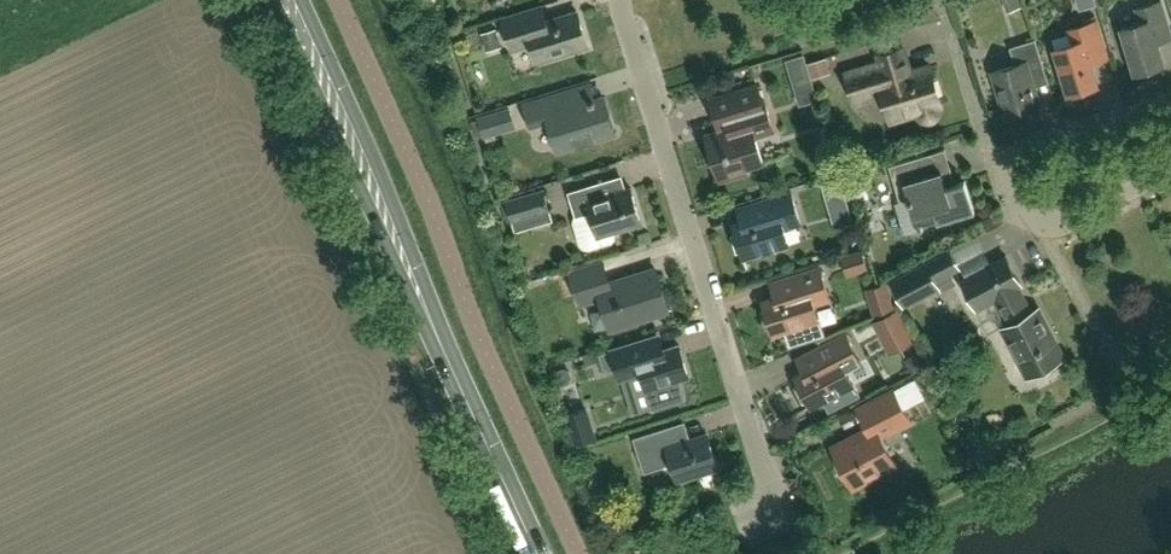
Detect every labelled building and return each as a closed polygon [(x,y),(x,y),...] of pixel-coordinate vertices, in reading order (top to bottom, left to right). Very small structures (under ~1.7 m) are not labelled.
[(1007,12),(1023,7),(1021,0),(1004,0),(1007,12)] [(1170,38),(1170,33),(1161,2),(1137,9),(1141,23),(1122,29),(1137,73),(1165,64),(1158,42),(1170,38)] [(537,63),(588,48),(576,11),(545,21),(541,6),(502,18),(512,50),(531,44),(537,63)] [(1075,43),(1055,49),(1069,94),(1099,85),(1092,62),(1109,58),(1106,49),(1098,22),(1071,30),(1075,43)] [(1033,76),(1046,72),(1036,40),(1012,48),(1017,64),(993,72),(1006,114),(1041,103),(1033,76)] [(879,56),(882,65),(846,76),(854,103),(882,94),(890,120),(914,113),(916,118),(921,123),(929,125),(938,121),(942,116),(942,110),(941,105),(930,68),(909,75),(901,49),(879,56)] [(804,54),(786,60),(792,81),(793,81),(811,76),(807,63),(804,54)] [(764,102),(759,83),(708,98),(719,134),(706,138),(719,182),(746,174),(744,169),(763,164),(756,139),(774,133),(764,102)] [(558,151),(614,134),(603,97),(569,108),(564,93),(524,105),(532,128),(549,123),(558,151)] [(508,110),(478,119),(483,135),(513,126),(508,110)] [(937,226),(975,214),(965,182),(947,187),(942,171),(930,175),(924,157),(889,167),(900,202),(909,200),(913,215),(932,210),(937,226)] [(839,176),(821,181),(825,193),(843,188),(839,176)] [(617,239),(615,232),(642,224),(631,190),(602,199),(597,185),(567,194),(574,219),(573,222),(580,245),(584,249),(590,250),(612,244),(617,239)] [(548,211),(543,193),(507,203),(512,222),(548,211)] [(738,211),(743,225),(733,228),(743,259),(788,245),(783,229),(801,223),(791,194),(738,211)] [(862,248),(840,255),(847,277),(869,270),(862,248)] [(941,288),(938,281),(962,269),(951,248),(890,281),(905,308),(941,288)] [(1009,322),(1031,310),(1019,286),(1021,285),(1007,257),(962,281),(976,308),(996,298),(1009,322)] [(610,329),(669,311),(656,271),(610,285),(604,263),(571,273),(581,304),(601,298),(610,329)] [(773,335),(784,331),(789,347),(825,335),(820,319),(818,320),(813,305),(829,299),(820,270),(791,279),(772,286),(776,299),(762,304),(773,335)] [(1031,310),(1009,322),(1009,323),(1002,327),(1028,377),(1065,357),(1039,308),(1032,311),(1031,310)] [(805,373),(796,378),(812,408),(824,402),(830,412),(860,396),(855,386),(853,382),(847,371),(861,363),(846,336),(820,350),(798,361),(805,373)] [(618,350),(600,356),(601,359),(604,368),(615,365),(620,382),(641,375),(651,409),(683,399),(678,381),(688,377),(679,346),(665,350),(662,337),(648,341),(618,350)] [(882,439),(911,424),(894,391),(859,410),(869,429),(833,448),(854,490),(897,468),(882,439)] [(595,438),(586,408),(569,414),(578,443),(595,438)] [(678,481),(719,468),(707,433),(680,442),(674,424),(634,438),(645,472),(673,463),(678,481)]
